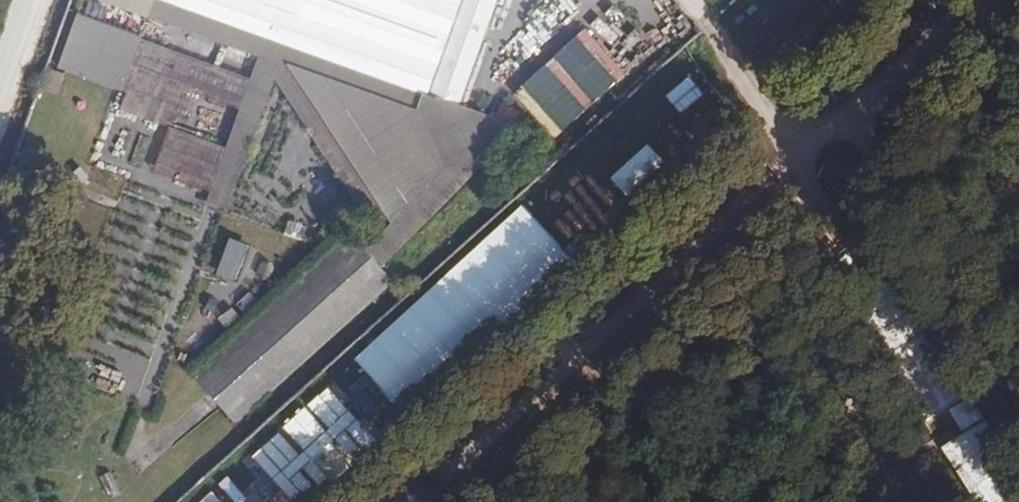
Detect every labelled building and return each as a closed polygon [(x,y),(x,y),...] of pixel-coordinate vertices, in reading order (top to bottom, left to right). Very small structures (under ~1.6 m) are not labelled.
[(465,112),(504,0),(153,0),(465,112)] [(586,2),(607,17),(619,0),(587,0),(586,2)] [(393,281),(352,236),(194,376),(233,422),(393,281)] [(231,237),(218,273),(238,281),(252,245),(231,237)] [(116,472),(102,474),(105,495),(119,493),(116,472)]
